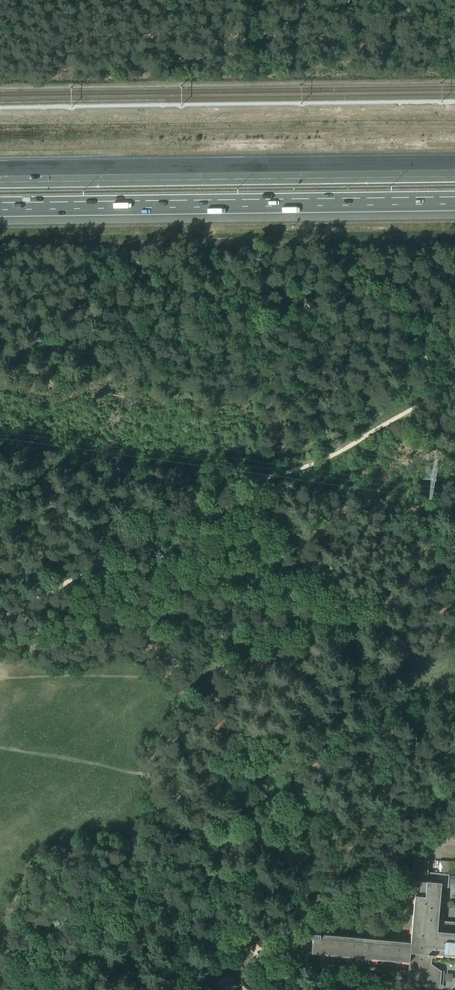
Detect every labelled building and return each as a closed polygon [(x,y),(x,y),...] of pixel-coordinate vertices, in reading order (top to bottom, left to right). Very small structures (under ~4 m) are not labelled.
[(296,939),(294,953),(306,954),(307,947),(312,948),(311,953),(409,961),(407,983),(429,984),(440,985),(441,971),(431,964),(432,956),(434,956),(434,954),(454,956),(454,922),(438,920),(441,887),(448,888),(448,882),(449,875),(449,874),(448,874),(437,873),(427,872),(428,860),(413,859),(412,874),(418,875),(418,880),(416,880),(410,942),(320,933),(309,932),(308,936),(296,935),(296,939)] [(439,860),(437,873),(448,874),(449,862),(439,860)] [(228,972),(221,977),(220,977),(212,984),(216,989),(217,989),(218,989),(231,989),(237,985),(232,979),(233,978),(228,972)]
